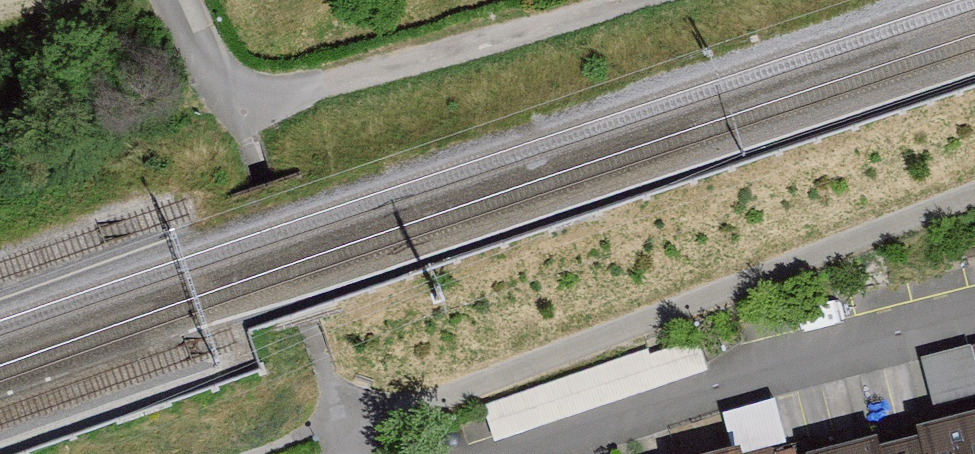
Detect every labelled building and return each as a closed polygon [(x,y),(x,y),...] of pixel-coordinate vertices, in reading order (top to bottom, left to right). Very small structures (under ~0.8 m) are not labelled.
[(844,453),(974,453),(974,422),(844,453)]
